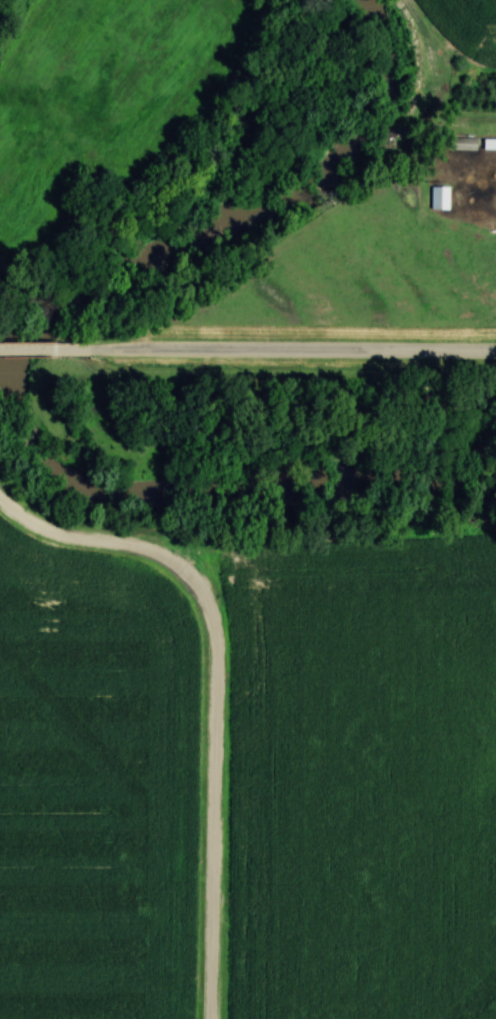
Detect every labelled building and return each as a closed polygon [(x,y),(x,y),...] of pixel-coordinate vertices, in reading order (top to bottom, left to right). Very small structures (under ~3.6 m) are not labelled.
[(476,138),(445,138),(445,151),(476,151),(476,138)] [(479,140),(479,153),(495,153),(495,140),(479,140)] [(446,185),(429,185),(429,210),(446,210),(446,185)]
